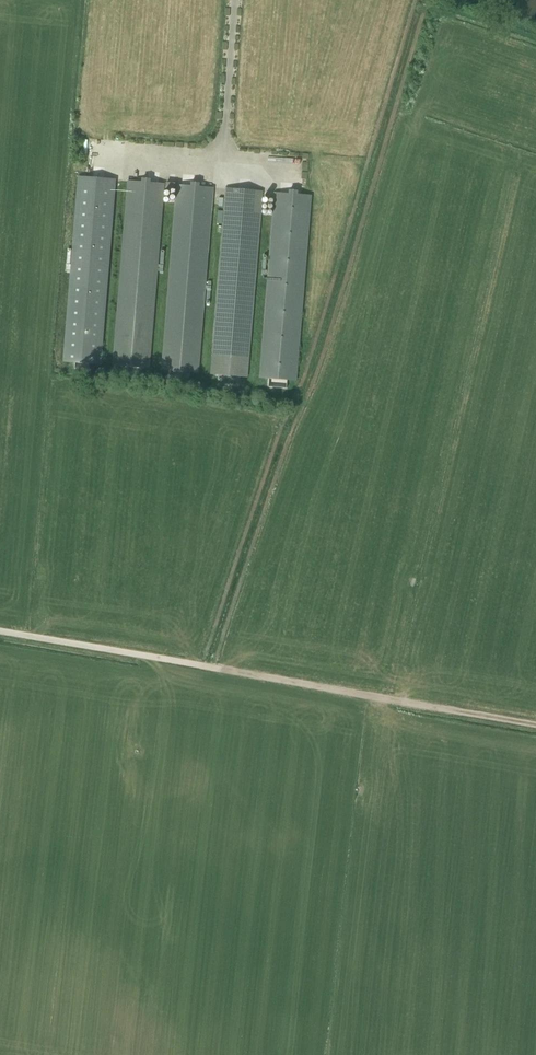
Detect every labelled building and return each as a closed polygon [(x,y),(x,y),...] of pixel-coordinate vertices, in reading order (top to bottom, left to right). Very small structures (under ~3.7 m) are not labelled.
[(66,362),(101,365),(117,181),(113,180),(113,174),(86,171),(85,178),(81,178),(66,362)] [(151,183),(151,179),(142,179),(141,182),(128,181),(112,366),(150,369),(165,184),(151,183)] [(200,187),(200,183),(190,183),(190,186),(176,185),(161,370),(199,373),(214,188),(200,187)] [(248,377),(263,192),(225,189),(210,374),(218,374),(217,383),(239,385),(240,377),(248,377)] [(298,194),(298,191),(289,190),(288,194),(275,193),(259,378),(297,381),(312,196),(298,194)]
